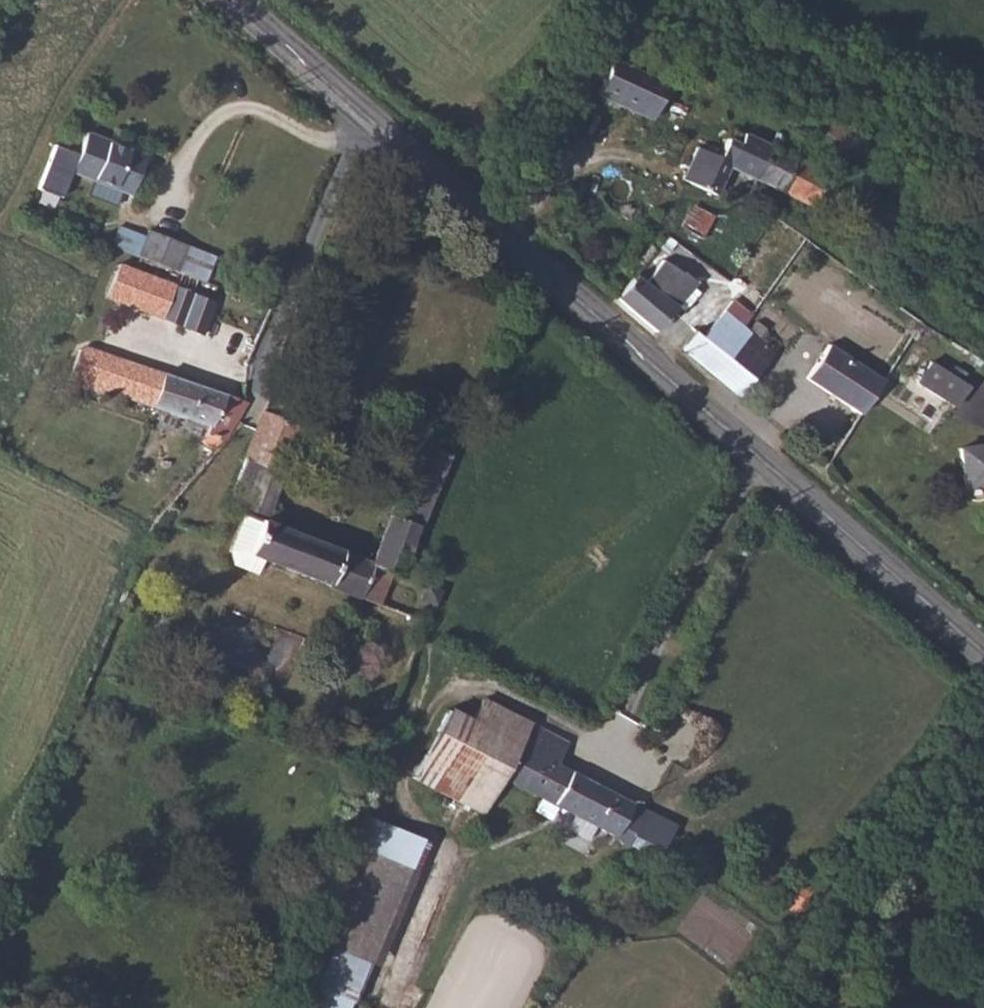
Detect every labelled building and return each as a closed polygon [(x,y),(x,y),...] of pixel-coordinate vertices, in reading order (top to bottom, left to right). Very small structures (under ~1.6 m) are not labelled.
[(615,54),(596,92),(651,119),(670,81),(615,54)] [(123,192),(140,155),(121,146),(111,145),(104,138),(84,130),(66,169),(101,180),(123,192)] [(734,173),(752,182),(770,149),(747,136),(742,143),(731,136),(720,156),(699,146),(683,180),(721,200),(734,173)] [(797,148),(777,137),(770,149),(752,182),(808,208),(826,175),(792,158),(797,148)] [(676,229),(697,241),(712,218),(691,207),(676,229)] [(135,256),(170,270),(180,245),(144,230),(140,242),(135,256)] [(114,231),(108,245),(135,256),(140,242),(114,231)] [(635,318),(653,334),(691,284),(662,261),(643,284),(632,276),(615,300),(635,318)] [(115,265),(102,296),(200,334),(212,303),(115,265)] [(722,360),(745,333),(723,313),(699,340),(722,360)] [(771,356),(745,333),(722,360),(699,340),(692,334),(679,350),(735,399),(771,356)] [(201,443),(217,448),(242,402),(86,345),(74,350),(65,380),(97,392),(104,389),(205,425),(201,443)] [(798,384),(852,420),(872,387),(823,352),(798,384)] [(960,392),(924,368),(911,389),(946,412),(960,392)] [(259,411),(240,457),(280,471),(296,425),(259,411)] [(416,441),(368,566),(397,579),(398,574),(436,481),(449,453),(416,441)] [(956,456),(961,494),(983,491),(983,452),(956,456)] [(240,457),(227,492),(267,504),(280,471),(240,457)] [(227,492),(208,539),(356,596),(368,566),(261,519),(267,504),(227,492)] [(418,599),(432,604),(438,592),(422,585),(418,599)] [(409,776),(456,801),(507,711),(482,698),(468,721),(446,710),(409,776)] [(507,711),(456,801),(479,813),(490,792),(498,777),(626,842),(631,837),(659,851),(670,830),(641,814),(637,818),(626,809),(630,802),(555,763),(565,741),(507,711)] [(490,792),(479,813),(511,829),(521,809),(490,792)] [(340,921),(310,1007),(355,1007),(417,831),(359,811),(323,915),(340,921)] [(793,912),(810,888),(798,878),(779,905),(793,912)]
